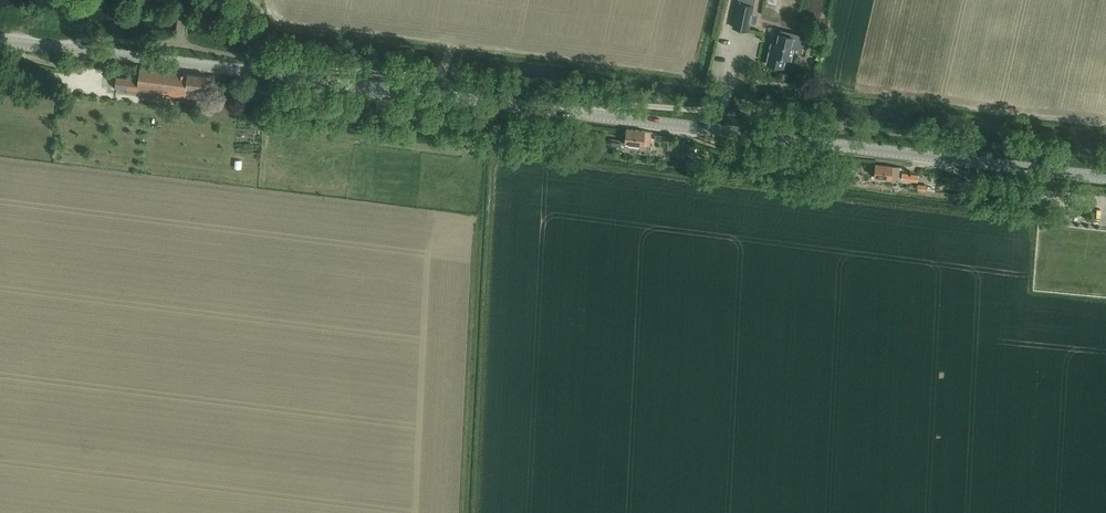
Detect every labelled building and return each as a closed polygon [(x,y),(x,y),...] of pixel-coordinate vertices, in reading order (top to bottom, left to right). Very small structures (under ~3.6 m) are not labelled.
[(750,22),(756,24),(758,15),(752,14),(754,5),(755,0),(738,0),(732,27),(748,30),(750,22)] [(767,64),(783,67),(786,58),(791,59),(792,52),(801,54),(805,35),(780,30),(777,44),(771,42),(767,64)] [(139,73),(139,79),(117,76),(116,88),(183,96),(197,98),(198,88),(207,89),(208,75),(140,67),(139,73)] [(651,132),(626,129),(624,150),(649,153),(651,132)] [(665,142),(666,134),(656,133),(655,140),(665,142)] [(677,150),(678,143),(668,142),(667,149),(677,150)] [(875,164),(874,176),(898,179),(900,167),(875,164)]
